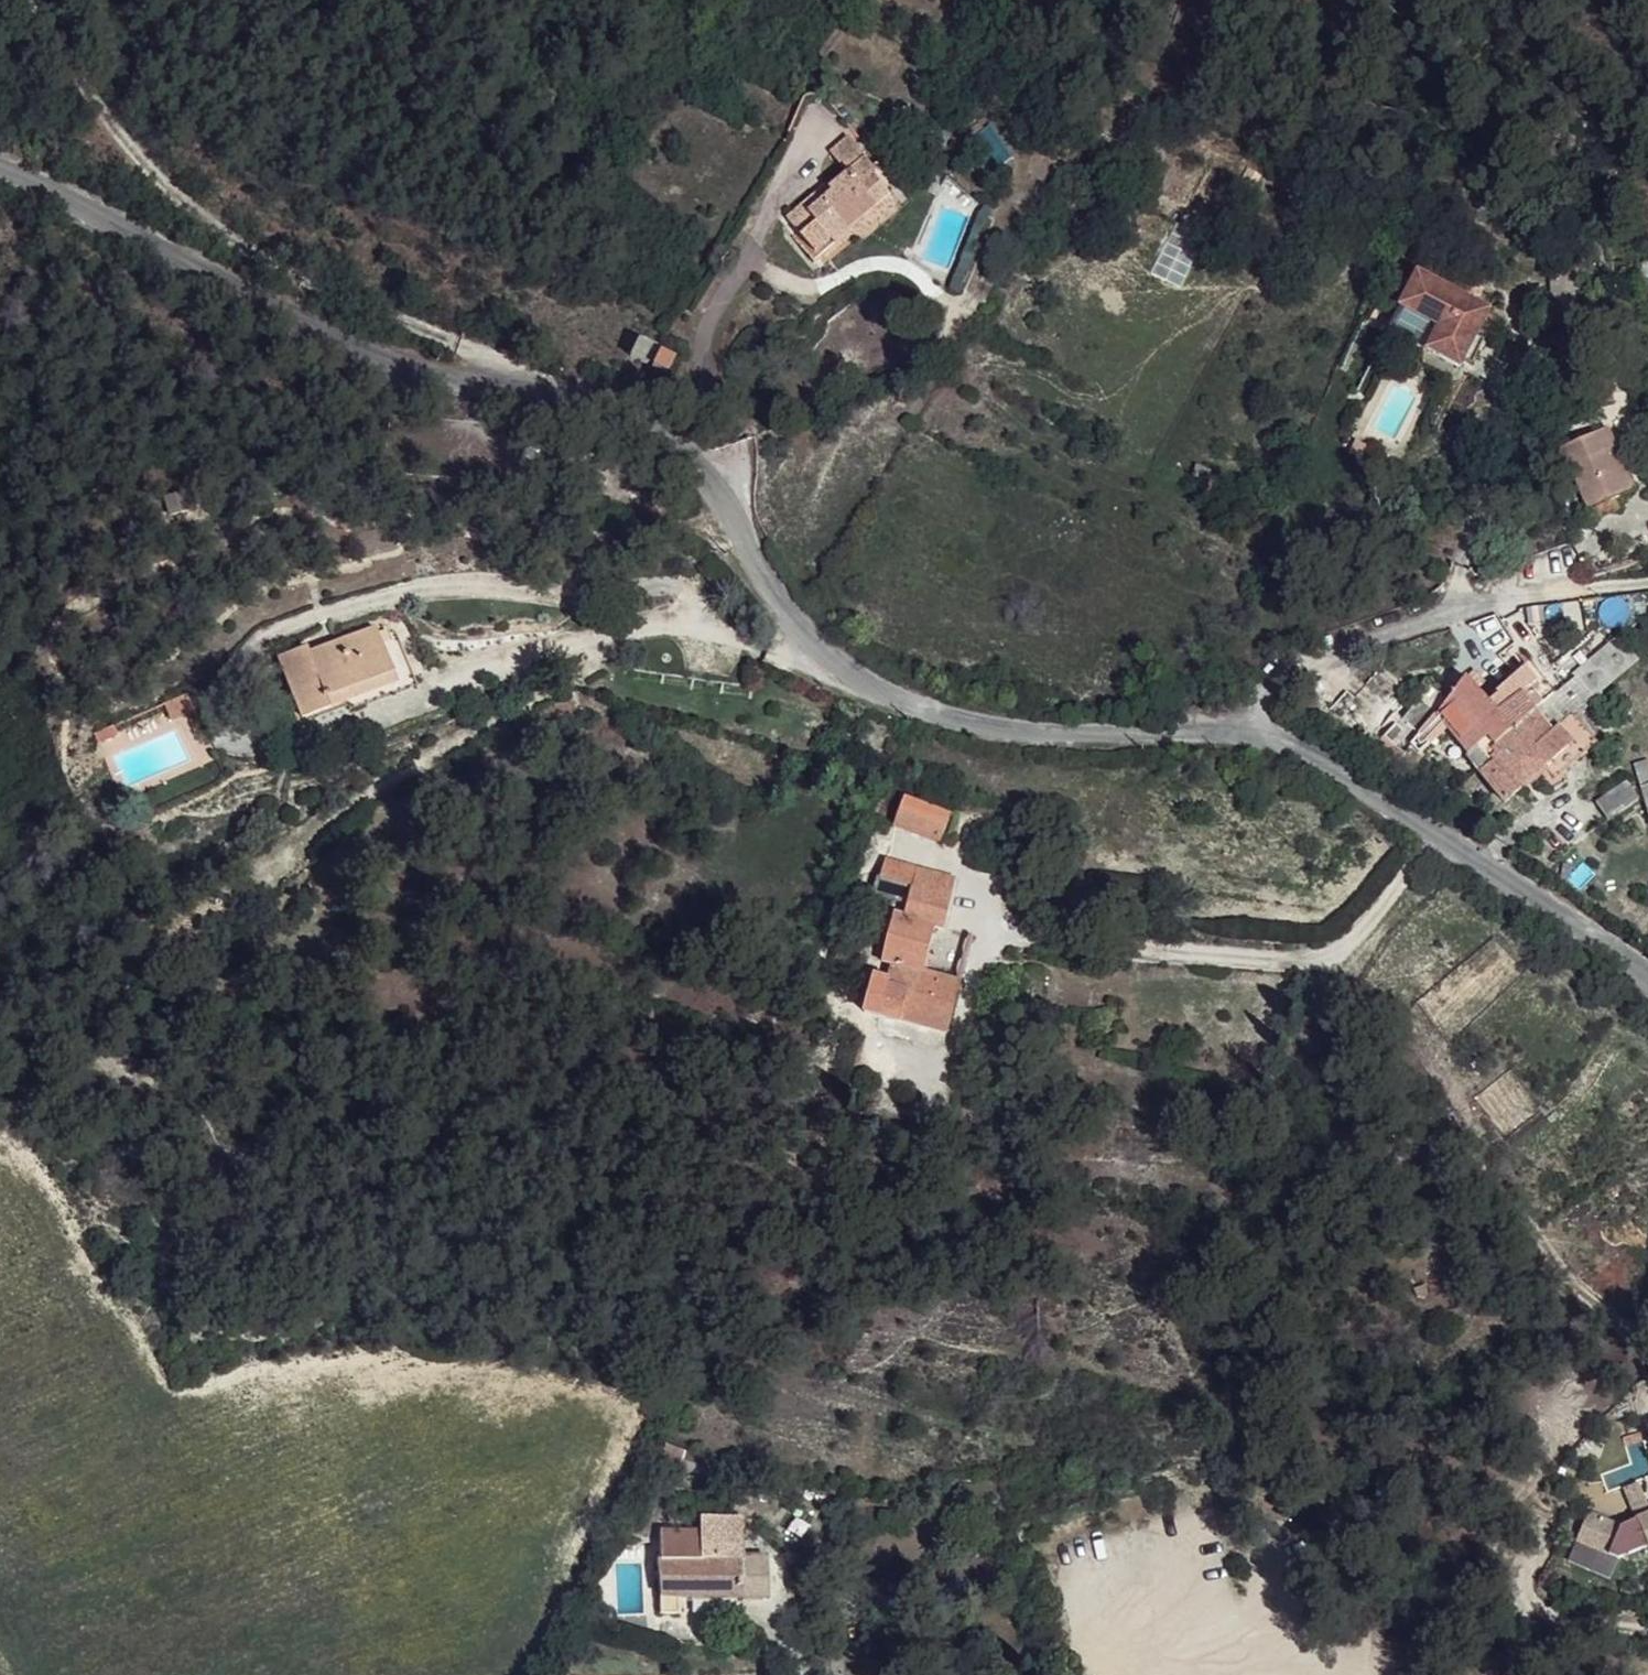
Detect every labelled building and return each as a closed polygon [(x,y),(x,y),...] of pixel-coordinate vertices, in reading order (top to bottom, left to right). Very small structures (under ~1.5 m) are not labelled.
[(874,173),(843,139),(827,155),(842,175),(828,191),(834,200),(819,211),(811,202),(788,221),(821,264),(853,237),(847,230),(885,194),(870,176),(874,173)] [(895,206),(885,194),(847,230),(853,237),(858,241),(895,206)] [(1485,308),(1415,271),(1398,306),(1436,328),(1426,349),(1458,363),(1485,308)] [(650,350),(636,343),(629,356),(643,365),(650,350)] [(670,365),(659,357),(652,369),(665,376),(670,365)] [(1632,486),(1606,435),(1557,458),(1572,485),(1577,483),(1590,511),(1632,486)] [(276,532),(264,520),(249,535),(258,542),(276,532)] [(308,645),(277,655),(306,719),(349,703),(355,709),(420,683),(399,631),(378,624),(309,653),(308,645)] [(1490,757),(1478,768),(1504,797),(1537,772),(1550,783),(1585,754),(1584,731),(1573,712),(1635,658),(1617,640),(1571,678),(1534,710),(1494,745),(1487,739),(1481,746),(1490,757)] [(1534,710),(1516,697),(1497,710),(1467,676),(1437,714),(1445,730),(1478,768),(1490,757),(1481,746),(1487,739),(1494,745),(1534,710)] [(193,695),(170,705),(178,724),(200,715),(193,695)] [(1418,734),(1392,767),(1408,777),(1445,730),(1437,714),(1418,734)] [(1400,719),(1369,754),(1392,767),(1418,734),(1400,719)] [(119,728),(100,737),(105,750),(125,742),(119,728)] [(1640,802),(1629,784),(1597,800),(1607,818),(1640,802)] [(939,809),(892,796),(888,821),(935,834),(939,809)] [(950,878),(877,861),(875,877),(911,887),(907,904),(906,920),(894,914),(884,968),(895,971),(882,1026),(945,1038),(957,985),(922,976),(934,926),(941,927),(950,878)] [(1647,1495),(1637,1475),(1647,1469),(1647,1458),(1642,1447),(1598,1471),(1619,1511),(1647,1495)] [(712,1461),(680,1450),(679,1463),(710,1473),(712,1461)] [(1620,1525),(1588,1510),(1575,1539),(1616,1557),(1647,1545),(1647,1548),(1647,1514),(1620,1525)] [(697,1528),(661,1527),(663,1593),(766,1595),(767,1556),(741,1556),(742,1514),(697,1513),(697,1528)]
